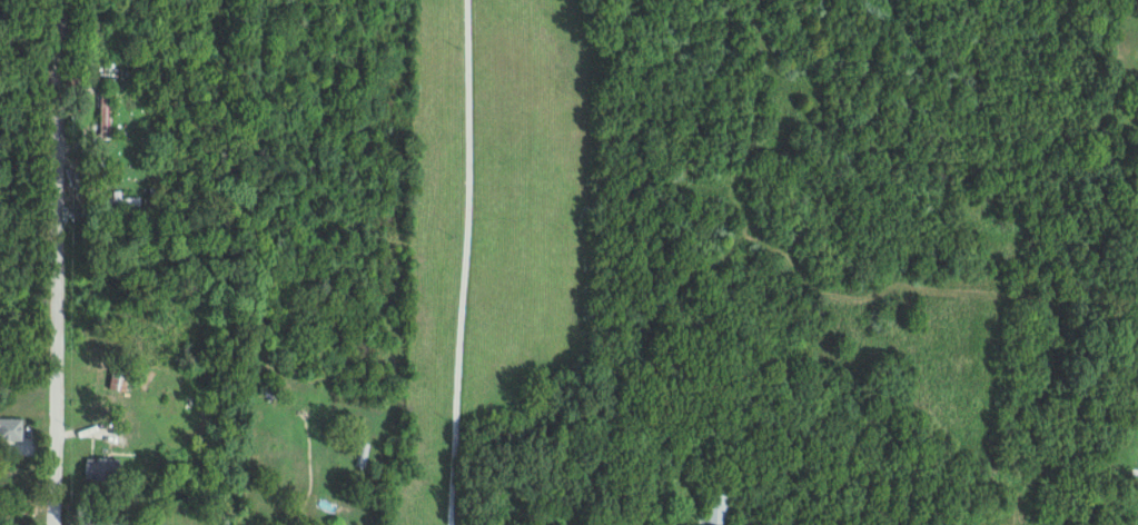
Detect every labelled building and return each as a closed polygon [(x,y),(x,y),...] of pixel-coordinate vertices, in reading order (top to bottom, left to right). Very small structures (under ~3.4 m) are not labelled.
[(112,91),(101,91),(101,125),(112,125),(112,91)] [(282,345),(281,323),(268,324),(270,346),(282,345)] [(0,418),(0,440),(23,440),(23,418),(0,418)] [(85,458),(85,478),(122,478),(122,458),(85,458)] [(730,524),(730,493),(700,493),(700,524),(730,524)]
